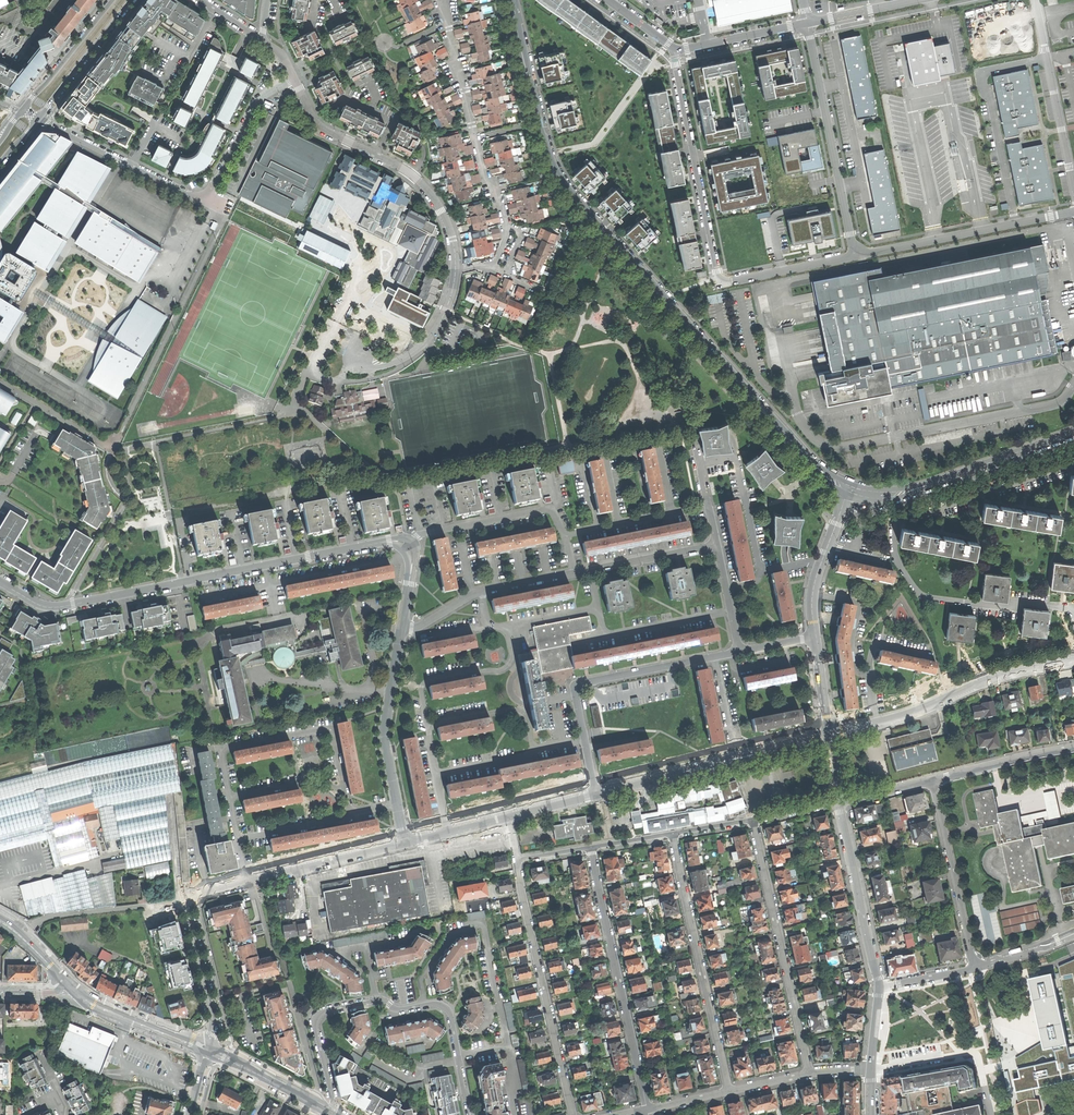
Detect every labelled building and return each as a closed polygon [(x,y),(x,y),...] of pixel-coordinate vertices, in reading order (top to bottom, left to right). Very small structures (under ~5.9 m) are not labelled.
[(52,26),(53,26),(46,34),(47,35),(46,36),(40,39),(42,44),(44,50),(55,46),(53,40),(60,45),(67,36),(83,16),(96,0),(72,0),(52,26)] [(62,0),(53,0),(48,6),(54,11),(62,0)] [(128,25),(143,36),(148,30),(152,25),(153,25),(158,18),(157,18),(162,12),(169,18),(179,1),(178,0),(147,0),(144,3),(128,24),(128,25)] [(224,0),(250,17),(254,17),(256,0),(224,0)] [(292,17),(306,19),(307,11),(310,11),(310,9),(308,7),(310,0),(295,0),(294,7),(292,17)] [(568,0),(535,0),(618,61),(630,44),(568,0)] [(710,6),(712,6),(714,6),(716,14),(718,26),(732,23),(787,12),(791,11),(793,10),(791,0),(709,0),(710,6)] [(192,9),(179,1),(169,18),(197,35),(205,19),(200,16),(201,14),(192,9)] [(417,5),(415,2),(404,8),(407,14),(418,9),(417,5)] [(419,9),(418,9),(407,14),(411,21),(422,15),(420,12),(419,9)] [(479,10),(468,13),(469,16),(469,18),(464,20),(465,24),(468,23),(480,20),(481,20),(479,10)] [(154,26),(150,31),(153,34),(163,22),(165,23),(169,18),(162,12),(157,18),(158,18),(153,25),(154,26)] [(424,14),(422,15),(411,21),(407,22),(405,24),(409,33),(414,31),(425,25),(424,22),(423,20),(426,18),(424,14)] [(194,41),(197,35),(169,18),(165,23),(194,41)] [(482,27),(480,20),(468,23),(469,27),(470,30),(482,27)] [(330,31),(336,44),(346,39),(358,34),(352,21),(341,25),(340,24),(337,26),(337,28),(330,31)] [(89,75),(101,85),(107,79),(109,80),(122,64),(124,65),(129,54),(133,49),(132,49),(143,36),(128,25),(124,31),(124,32),(117,40),(111,48),(107,55),(106,55),(102,59),(91,71),(92,72),(89,75)] [(484,35),(482,27),(470,30),(471,34),(472,38),(475,37),(484,35)] [(309,55),(310,59),(325,52),(315,30),(307,34),(308,35),(301,39),(300,37),(293,41),(300,55),(303,53),(306,54),(309,55)] [(487,34),(484,35),(475,37),(476,41),(476,44),(488,41),(487,34)] [(861,35),(841,39),(844,55),(847,68),(850,82),(854,104),(857,120),(877,116),(861,35)] [(905,50),(912,85),(917,84),(927,82),(936,81),(939,80),(939,78),(939,75),(954,72),(949,44),(934,47),(932,37),(904,43),(905,50)] [(432,39),(431,39),(420,45),(416,47),(420,56),(430,51),(439,46),(437,42),(435,43),(435,42),(435,41),(433,42),(432,39)] [(221,43),(215,40),(211,47),(209,46),(196,72),(198,73),(196,77),(194,76),(191,83),(193,84),(190,90),(188,89),(185,95),(186,96),(185,100),(197,106),(202,108),(205,101),(204,100),(205,99),(206,96),(203,94),(207,87),(210,80),(212,80),(214,76),(214,75),(214,74),(215,74),(220,64),(220,63),(221,61),(221,60),(222,60),(225,54),(223,53),(223,52),(221,43)] [(490,49),(488,41),(476,44),(477,48),(478,52),(488,49),(490,49)] [(5,87),(7,84),(11,85),(13,82),(17,85),(16,87),(15,90),(16,92),(18,93),(19,94),(22,93),(33,79),(32,77),(34,74),(32,73),(33,71),(35,70),(36,71),(47,58),(44,50),(42,44),(29,60),(31,62),(26,68),(24,66),(20,72),(11,67),(9,70),(6,68),(7,66),(0,62),(0,84),(5,87)] [(651,60),(630,44),(618,61),(639,76),(651,60)] [(797,46),(755,55),(765,99),(806,90),(797,46)] [(436,53),(437,56),(448,50),(446,47),(438,51),(439,52),(436,53)] [(490,59),(488,49),(478,52),(472,53),(473,57),(478,56),(479,59),(479,62),(490,59)] [(432,53),(430,51),(420,56),(415,58),(419,65),(434,57),(432,53)] [(539,57),(544,82),(566,77),(560,52),(539,57)] [(240,70),(254,77),(261,64),(246,56),(243,64),(240,70)] [(375,69),(369,56),(360,60),(348,66),(354,79),(375,69)] [(435,60),(434,57),(419,65),(422,72),(435,65),(437,64),(435,60)] [(734,58),(690,67),(706,146),(751,136),(734,58)] [(494,74),(491,64),(476,68),(477,71),(477,73),(479,78),(494,74)] [(437,69),(435,65),(422,72),(420,72),(424,81),(425,81),(436,75),(435,73),(434,70),(437,69)] [(1002,74),(993,76),(995,83),(1002,121),(1006,137),(1019,135),(1018,128),(1038,124),(1034,97),(1029,76),(1028,69),(1011,73),(1002,74)] [(316,88),(322,102),(330,99),(329,97),(336,94),(337,96),(344,92),(334,70),(319,77),(321,82),(320,84),(319,86),(316,88)] [(499,73),(494,74),(479,78),(477,78),(478,82),(485,81),(485,82),(485,84),(498,81),(501,80),(499,73)] [(135,81),(134,83),(136,85),(139,80),(138,79),(139,76),(145,79),(145,78),(138,75),(135,81)] [(217,116),(229,122),(231,119),(232,120),(236,114),(234,113),(236,108),(238,109),(251,83),(235,75),(232,82),(232,83),(231,84),(230,85),(224,98),(222,101),(224,102),(221,108),(217,116)] [(132,92),(152,102),(153,101),(156,102),(159,96),(158,96),(162,87),(145,78),(145,79),(139,76),(138,79),(139,80),(136,85),(134,83),(131,89),(133,91),(132,92)] [(499,88),(498,81),(485,84),(486,86),(487,89),(487,91),(499,88)] [(434,83),(422,89),(426,98),(438,92),(442,90),(440,86),(436,88),(435,86),(434,83)] [(499,88),(487,91),(488,93),(489,98),(498,96),(505,94),(504,87),(499,88)] [(649,94),(667,185),(685,181),(668,100),(673,99),(671,89),(649,94)] [(440,97),(440,96),(438,92),(426,98),(430,104),(433,103),(441,99),(440,97)] [(500,103),(498,96),(489,98),(486,99),(487,103),(488,106),(500,103)] [(444,98),(441,99),(433,103),(436,110),(447,104),(446,101),(444,98)] [(550,105),(556,130),(577,124),(571,100),(550,105)] [(505,102),(500,103),(488,106),(488,108),(489,111),(490,114),(499,111),(507,110),(505,102)] [(449,107),(447,104),(436,110),(439,116),(451,111),(449,107)] [(346,105),(340,117),(352,123),(370,132),(379,136),(385,123),(378,120),(377,118),(375,117),(373,118),(360,111),(360,110),(359,108),(356,109),(346,105)] [(175,115),(177,116),(175,120),(187,126),(190,119),(194,113),(182,107),(180,110),(178,109),(175,115)] [(454,109),(451,111),(439,116),(439,117),(443,126),(455,120),(454,117),(453,115),(456,113),(454,109)] [(501,121),(499,111),(490,114),(483,115),(484,119),(489,118),(490,121),(491,123),(501,121)] [(238,195),(247,199),(260,169),(256,167),(279,118),(275,116),(238,195)] [(289,123),(279,118),(256,167),(260,169),(247,199),(286,217),(292,205),(293,206),(292,208),(302,213),(331,150),(286,129),(289,123)] [(203,144),(200,149),(214,157),(215,155),(213,154),(214,152),(216,153),(220,145),(218,144),(221,139),(223,140),(227,132),(224,131),(226,128),(214,122),(209,131),(203,144)] [(400,122),(392,136),(397,138),(397,140),(398,143),(396,147),(410,154),(414,147),(412,146),(416,139),(418,140),(421,132),(400,122)] [(778,137),(786,174),(822,167),(814,130),(794,134),(778,137)] [(2,233),(73,144),(60,138),(59,139),(56,137),(56,135),(41,134),(18,163),(19,164),(17,168),(15,166),(0,185),(0,232),(2,233)] [(440,138),(442,148),(462,143),(463,143),(461,138),(460,139),(460,138),(459,137),(457,138),(457,134),(440,138)] [(769,146),(778,145),(778,136),(768,137),(769,146)] [(494,153),(499,152),(511,149),(514,149),(512,140),(508,141),(507,139),(495,142),(495,145),(496,148),(492,149),(494,153)] [(957,141),(949,143),(952,156),(959,155),(957,141)] [(1021,142),(1007,145),(1011,160),(1018,196),(1020,206),(1024,205),(1028,204),(1031,203),(1054,199),(1049,172),(1043,145),(1022,149),(1021,142)] [(442,156),(446,155),(459,152),(464,151),(463,147),(462,143),(442,148),(441,148),(442,156)] [(171,150),(160,144),(154,156),(156,157),(155,160),(167,166),(171,159),(171,158),(171,157),(172,155),(174,153),(174,151),(173,150),(171,151),(171,150)] [(186,156),(181,155),(174,169),(180,172),(187,173),(193,172),(199,171),(205,167),(210,162),(214,157),(200,149),(198,153),(196,154),(193,156),(189,157),(186,156)] [(500,156),(501,159),(513,156),(511,149),(499,152),(500,156)] [(868,208),(873,235),(900,229),(893,191),(892,187),(887,164),(886,160),(884,149),(864,153),(874,207),(868,208)] [(446,155),(448,162),(458,160),(460,159),(460,155),(459,152),(446,155)] [(77,153),(74,157),(91,166),(90,168),(92,169),(93,168),(103,174),(105,175),(108,169),(77,153)] [(399,284),(409,289),(418,270),(424,272),(440,240),(438,239),(440,235),(438,234),(439,231),(437,230),(438,228),(436,227),(437,225),(429,221),(430,219),(406,207),(410,198),(404,195),(406,190),(405,187),(404,184),(397,186),(395,191),(389,188),(394,177),(385,173),(383,177),(379,176),(380,173),(358,163),(357,165),(354,163),(356,159),(347,154),(340,168),(342,168),(340,172),(338,172),(331,185),(341,189),(343,185),(346,187),(345,189),(367,200),(368,198),(372,199),(370,203),(379,207),(400,218),(396,227),(405,231),(398,244),(410,249),(404,262),(401,261),(392,278),(400,282),(399,284)] [(711,164),(721,211),(768,202),(758,155),(711,164)] [(502,167),(506,166),(515,164),(513,156),(501,159),(502,163),(502,167)] [(32,264),(27,270),(31,272),(35,266),(47,274),(66,243),(56,237),(58,233),(65,237),(72,225),(71,224),(75,219),(76,219),(83,207),(82,206),(84,202),(85,203),(89,197),(88,196),(92,190),(93,191),(103,174),(93,168),(92,169),(90,168),(91,166),(74,157),(57,186),(60,188),(58,191),(55,190),(36,221),(44,225),(42,228),(34,223),(15,254),(32,264)] [(445,163),(447,170),(459,167),(458,163),(458,160),(448,162),(445,163)] [(575,175),(590,191),(605,178),(591,162),(575,175)] [(507,169),(507,173),(520,170),(518,163),(515,164),(506,166),(507,169)] [(449,177),(452,176),(461,174),(460,170),(459,167),(447,170),(449,177)] [(510,183),(523,180),(521,170),(520,170),(507,173),(504,174),(505,178),(509,177),(509,180),(510,183)] [(452,176),(453,184),(466,181),(465,177),(464,173),(461,174),(452,176)] [(450,192),(456,191),(468,188),(467,184),(466,181),(453,184),(449,185),(450,192)] [(515,200),(523,198),(535,195),(533,186),(529,187),(529,186),(516,189),(517,192),(517,194),(514,195),(515,200)] [(459,201),(472,197),(471,194),(471,192),(474,191),(473,187),(468,188),(456,191),(459,201)] [(617,189),(601,203),(616,221),(632,208),(617,189)] [(315,203),(323,207),(328,196),(320,192),(315,203)] [(535,195),(523,198),(523,201),(524,205),(536,202),(541,201),(539,194),(535,195)] [(670,202),(684,268),(701,265),(688,198),(670,202)] [(524,205),(526,213),(538,210),(536,202),(524,205)] [(471,216),(472,216),(484,213),(488,212),(486,208),(483,208),(482,207),(482,203),(469,206),(471,216)] [(397,246),(398,244),(405,231),(396,227),(391,238),(365,225),(372,209),(377,211),(378,209),(369,205),(358,226),(397,246)] [(522,211),(523,213),(526,213),(524,205),(518,207),(518,209),(521,208),(522,211)] [(391,238),(396,227),(400,218),(379,207),(378,209),(377,211),(372,209),(365,225),(391,238)] [(540,219),(544,218),(542,209),(538,210),(526,213),(523,213),(522,214),(523,218),(526,217),(527,220),(527,223),(533,221),(534,224),(540,222),(540,220),(540,219)] [(789,229),(792,243),(818,239),(835,235),(831,212),(819,214),(818,210),(807,212),(808,217),(805,217),(788,220),(789,229)] [(159,248),(101,212),(98,215),(93,213),(74,244),(126,276),(140,284),(144,276),(155,256),(157,252),(159,248)] [(472,216),(474,223),(486,220),(485,218),(485,216),(484,213),(472,216)] [(627,233),(641,250),(657,236),(643,219),(627,233)] [(474,223),(475,230),(485,228),(487,228),(487,224),(486,220),(474,223)] [(473,231),(474,238),(487,236),(486,232),(485,228),(475,230),(473,231)] [(538,238),(543,240),(555,245),(557,246),(558,242),(561,236),(545,230),(544,232),(543,235),(540,233),(538,238)] [(342,269),(351,251),(307,231),(299,249),(342,269)] [(474,238),(476,246),(488,243),(487,239),(487,236),(474,238)] [(541,244),(540,247),(552,252),(555,245),(543,240),(541,244)] [(478,256),(491,253),(490,249),(490,247),(493,246),(492,242),(488,243),(476,246),(478,256)] [(11,298),(15,300),(16,303),(20,302),(19,299),(32,277),(35,276),(34,271),(31,272),(27,270),(9,260),(8,256),(4,256),(5,261),(4,262),(1,260),(1,257),(1,251),(1,246),(0,244),(0,264),(2,265),(0,268),(0,291),(11,298)] [(1037,245),(1037,244),(969,257),(887,274),(884,260),(877,261),(879,267),(812,280),(812,283),(814,292),(815,296),(820,320),(821,327),(822,331),(824,340),(825,348),(827,358),(829,365),(829,369),(816,372),(819,384),(823,383),(824,386),(827,403),(864,397),(863,391),(866,391),(868,393),(871,394),(874,395),(878,394),(892,392),(891,387),(915,383),(917,382),(960,374),(975,371),(983,369),(993,367),(1002,365),(1010,363),(1019,362),(1028,360),(1032,359),(1040,358),(1042,357),(1043,357),(1043,355),(1053,353),(1052,350),(1050,336),(1047,326),(1050,326),(1048,313),(1045,299),(1053,297),(1051,285),(1052,284),(1051,279),(1050,279),(1043,244),(1037,245)] [(539,250),(537,254),(546,257),(549,259),(552,252),(540,247),(539,250)] [(533,256),(531,259),(543,264),(546,257),(537,254),(534,252),(533,256)] [(526,261),(525,265),(540,271),(543,264),(531,259),(530,262),(530,263),(526,261)] [(524,275),(536,280),(540,271),(525,265),(523,269),(526,270),(526,272),(524,275)] [(424,290),(420,297),(429,302),(431,303),(433,299),(436,293),(438,288),(437,287),(438,284),(441,280),(429,274),(425,282),(426,283),(423,289),(424,290)] [(477,299),(477,298),(482,287),(484,283),(482,282),(480,281),(479,283),(478,285),(473,283),(468,295),(477,299)] [(477,298),(484,301),(489,290),(487,289),(485,288),(482,287),(477,298)] [(484,301),(491,304),(496,293),(493,291),(489,290),(484,301)] [(497,309),(499,304),(504,293),(502,292),(500,291),(497,290),(496,293),(491,304),(490,306),(497,309)] [(34,296),(103,339),(108,332),(91,322),(72,311),(37,291),(34,296)] [(414,304),(425,309),(429,302),(420,297),(414,295),(413,297),(402,292),(398,299),(409,305),(410,303),(413,305),(414,304)] [(499,304),(506,307),(510,299),(511,296),(509,295),(506,294),(504,293),(499,304)] [(15,300),(11,298),(7,304),(0,299),(0,342),(5,344),(24,314),(11,306),(15,300)] [(505,310),(512,313),(517,302),(515,301),(512,300),(510,299),(506,307),(505,310)] [(517,319),(527,323),(534,306),(531,305),(529,304),(530,301),(526,299),(524,305),(519,316),(517,319)] [(88,382),(117,399),(139,361),(138,361),(142,355),(143,355),(147,349),(147,347),(159,328),(160,327),(165,319),(136,301),(132,308),(131,310),(131,311),(119,331),(118,331),(114,337),(114,338),(111,344),(110,344),(106,351),(106,352),(93,373),(88,382)] [(512,313),(519,316),(524,305),(520,303),(517,302),(512,313)] [(94,363),(93,373),(106,352),(106,351),(110,344),(111,344),(114,338),(114,337),(118,331),(119,331),(131,311),(131,310),(132,308),(126,312),(122,315),(118,318),(112,325),(108,332),(103,339),(99,346),(96,353),(94,363)] [(792,326),(783,328),(784,334),(794,332),(792,326)] [(516,334),(524,337),(526,331),(518,328),(516,334)] [(1071,351),(1062,352),(1064,360),(1072,359),(1071,351)] [(308,401),(321,406),(323,398),(320,397),(321,394),(323,394),(325,389),(314,385),(312,390),(311,389),(309,393),(311,394),(308,401)] [(924,388),(918,389),(924,420),(930,419),(924,388)] [(369,411),(376,410),(374,401),(364,403),(361,391),(356,392),(355,390),(351,391),(350,390),(348,392),(343,393),(344,396),(341,397),(341,399),(337,400),(335,406),(335,408),(331,409),(333,418),(339,417),(340,423),(370,417),(369,411)] [(6,416),(15,401),(3,393),(0,391),(0,412),(6,416)] [(379,409),(388,408),(386,398),(377,400),(379,409)] [(17,425),(22,414),(17,412),(11,423),(17,425)] [(27,425),(34,429),(39,422),(31,417),(31,418),(29,417),(24,424),(26,425),(27,425)] [(718,428),(699,430),(702,439),(704,455),(711,453),(733,452),(729,442),(727,423),(718,428)] [(4,442),(6,443),(11,436),(1,430),(0,430),(0,448),(4,442)] [(69,435),(62,431),(56,440),(53,446),(60,450),(60,451),(76,461),(80,476),(81,476),(85,492),(89,508),(85,513),(86,514),(82,521),(96,529),(100,522),(101,523),(103,520),(109,510),(102,488),(103,487),(98,472),(92,449),(78,440),(69,435)] [(776,465),(764,449),(757,456),(744,465),(750,472),(761,488),(769,481),(773,478),(784,470),(776,465)] [(640,452),(650,504),(663,502),(661,492),(656,462),(653,450),(640,452)] [(598,515),(611,512),(609,501),(603,474),(601,460),(588,463),(598,515)] [(560,475),(573,472),(571,461),(557,464),(560,475)] [(514,505),(538,500),(535,486),(537,486),(538,488),(541,487),(540,484),(540,481),(535,482),(533,474),(532,470),(509,475),(510,478),(514,505)] [(457,516),(480,512),(477,498),(479,498),(480,499),(483,499),(482,495),(482,493),(476,494),(475,485),(474,482),(451,486),(452,490),(457,516)] [(365,534),(389,529),(386,516),(388,515),(388,517),(391,517),(391,514),(390,511),(385,511),(384,505),(383,499),(359,504),(360,510),(365,534)] [(308,535),(332,531),(329,517),(331,517),(331,519),(335,518),(334,515),(334,512),(328,513),(327,506),(326,500),(302,505),(303,511),(308,535)] [(726,516),(729,529),(741,527),(736,501),(723,503),(726,516)] [(982,519),(1008,524),(1011,508),(1003,507),(1004,505),(1000,504),(997,504),(996,506),(985,503),(982,519)] [(1008,524),(1033,528),(1036,512),(1028,511),(1028,509),(1025,508),(1022,508),(1021,510),(1011,508),(1008,524)] [(254,546),(278,541),(275,528),(277,527),(277,529),(280,529),(280,525),(279,523),(274,523),(273,516),(272,510),(248,515),(249,521),(254,546)] [(26,574),(36,559),(29,555),(29,554),(27,553),(25,552),(25,553),(15,546),(14,547),(13,546),(23,528),(22,528),(26,521),(23,519),(12,512),(7,519),(0,530),(0,557),(5,560),(6,561),(5,562),(13,566),(13,565),(20,569),(19,570),(26,574)] [(1058,532),(1061,516),(1053,515),(1053,513),(1050,513),(1047,512),(1046,514),(1036,512),(1033,528),(1058,532)] [(788,543),(798,546),(799,527),(803,517),(790,517),(784,517),(774,514),(774,535),(772,543),(785,543),(788,543)] [(199,556),(222,551),(220,538),(221,538),(222,540),(225,539),(225,536),(224,533),(219,534),(218,527),(216,521),(193,525),(194,532),(199,556)] [(690,535),(688,523),(673,526),(661,528),(664,540),(690,535)] [(731,542),(734,556),(746,553),(741,527),(729,529),(731,542)] [(546,543),(555,541),(552,528),(475,544),(478,557),(490,554),(518,549),(546,543)] [(635,533),(638,545),(664,540),(661,528),(648,531),(635,533)] [(899,543),(925,549),(928,534),(920,532),(921,530),(917,529),(914,529),(914,530),(902,528),(899,543)] [(87,546),(91,539),(76,531),(72,538),(71,537),(67,544),(65,548),(64,547),(62,551),(63,551),(61,555),(62,556),(54,570),(52,569),(53,568),(49,566),(49,567),(46,565),(41,562),(33,578),(39,582),(40,581),(50,587),(50,588),(57,592),(63,581),(65,582),(72,571),(73,571),(77,564),(76,564),(82,554),(83,554),(87,548),(87,547),(87,546)] [(612,551),(638,545),(635,533),(619,536),(609,538),(612,551)] [(925,549),(950,554),(953,539),(946,537),(947,535),(942,534),(939,534),(939,536),(928,534),(925,549)] [(433,541),(444,592),(457,590),(454,577),(449,552),(447,538),(433,541)] [(585,556),(612,551),(609,538),(595,541),(583,544),(585,556)] [(974,559),(978,544),(970,542),(970,540),(967,539),(963,539),(963,541),(953,539),(950,554),(974,559)] [(736,568),(739,582),(751,579),(746,553),(734,556),(736,568)] [(838,560),(835,572),(863,578),(865,566),(849,563),(838,560)] [(1051,589),(1063,590),(1073,591),(1073,565),(1054,563),(1051,589)] [(876,568),(865,566),(863,578),(891,584),(894,572),(876,568)] [(288,599),(393,578),(391,567),(374,570),(340,577),(301,585),(286,588),(288,599)] [(671,600),(676,599),(677,601),(683,600),(689,599),(688,596),(694,595),(692,587),(691,587),(689,578),(690,578),(688,569),(683,570),(683,569),(677,570),(671,571),(671,573),(666,574),(667,582),(669,582),(670,591),(669,592),(671,600)] [(771,574),(776,598),(788,596),(785,584),(783,571),(771,574)] [(1010,577),(985,574),(982,599),(994,601),(1007,602),(1007,600),(1008,591),(1010,577)] [(608,612),(614,611),(614,613),(627,611),(626,609),(631,608),(630,600),(628,600),(626,590),(628,590),(626,582),(621,583),(620,581),(614,582),(608,583),(608,585),(603,587),(605,594),(606,595),(608,604),(607,604),(608,612)] [(544,591),(546,603),(573,597),(570,585),(555,588),(544,591)] [(518,596),(520,608),(546,603),(544,591),(529,593),(518,596)] [(494,613),(520,608),(518,596),(504,598),(492,601),(494,613)] [(776,598),(781,622),(793,620),(790,609),(788,596),(776,598)] [(206,619),(263,608),(261,597),(247,599),(217,605),(203,608),(206,619)] [(130,611),(134,629),(171,622),(167,604),(130,611)] [(838,625),(835,639),(848,640),(855,607),(843,604),(838,625)] [(335,659),(342,658),(344,664),(342,665),(343,671),(362,666),(361,660),(359,661),(358,657),(360,657),(358,649),(356,649),(355,643),(357,643),(355,637),(354,630),(352,631),(351,625),(352,624),(350,617),(349,617),(348,613),(350,613),(348,607),(330,611),(331,617),(320,620),(323,630),(332,628),(334,639),(325,641),(326,646),(298,652),(294,638),(296,638),(293,625),(280,628),(279,628),(275,628),(275,629),(263,632),(263,633),(251,635),(252,636),(242,638),(243,640),(240,641),(240,639),(232,640),(231,635),(221,637),(222,641),(221,641),(225,661),(220,662),(234,725),(241,724),(251,721),(248,710),(247,705),(242,679),(249,677),(248,672),(247,672),(246,668),(247,667),(246,664),(246,663),(253,659),(261,654),(269,650),(271,650),(273,650),(275,650),(277,651),(276,652),(276,654),(275,656),(275,659),(276,661),(277,663),(278,665),(281,666),(283,667),(285,667),(288,666),(290,665),(292,663),(293,661),(294,658),(327,651),(327,655),(330,654),(332,662),(336,661),(335,659)] [(1049,611),(1024,609),(1021,634),(1034,636),(1046,637),(1049,611)] [(10,629),(30,641),(32,654),(43,653),(42,647),(53,645),(53,647),(61,646),(57,623),(44,625),(36,621),(38,619),(33,616),(32,617),(20,611),(10,629)] [(81,620),(85,639),(125,632),(121,613),(81,620)] [(960,640),(971,642),(975,616),(957,614),(950,613),(946,639),(960,640)] [(191,631),(198,629),(195,614),(187,616),(191,631)] [(67,618),(68,625),(77,623),(76,616),(67,618)] [(565,667),(573,666),(572,660),(573,660),(572,657),(573,656),(569,636),(592,631),(589,616),(533,627),(538,651),(533,652),(537,673),(540,672),(565,667)] [(718,641),(716,628),(692,633),(694,645),(706,643),(718,641)] [(684,647),(694,645),(692,633),(667,638),(670,650),(684,647)] [(476,647),(474,635),(460,637),(448,640),(450,652),(476,647)] [(667,638),(644,642),(647,655),(660,652),(670,650),(667,638)] [(1,639),(0,640),(0,649),(7,653),(12,645),(1,639)] [(838,660),(840,677),(852,675),(848,640),(835,639),(838,660)] [(423,657),(450,652),(448,640),(436,642),(421,645),(423,657)] [(647,655),(644,642),(620,647),(622,660),(634,657),(647,655)] [(622,660),(620,647),(596,652),(598,664),(614,661),(622,660)] [(1,689),(3,690),(8,682),(5,680),(10,672),(13,673),(15,669),(11,667),(15,660),(11,658),(12,656),(7,653),(0,649),(0,691),(1,689)] [(892,666),(905,669),(908,656),(880,650),(877,663),(892,666)] [(537,675),(537,673),(533,652),(518,655),(522,676),(524,675),(535,731),(548,729),(540,690),(543,689),(542,686),(541,683),(539,683),(537,675)] [(586,667),(598,664),(596,652),(573,656),(572,657),(573,660),(572,660),(573,666),(574,668),(574,669),(586,667)] [(920,672),(934,675),(936,662),(908,656),(905,669),(920,672)] [(537,675),(574,668),(573,666),(565,667),(540,672),(537,673),(537,675)] [(794,681),(792,668),(778,671),(768,673),(770,685),(794,681)] [(696,672),(701,696),(713,694),(710,681),(708,670),(696,672)] [(746,690),(770,685),(768,673),(755,676),(743,678),(746,690)] [(845,710),(857,708),(852,675),(840,677),(842,693),(845,710)] [(458,693),(484,688),(482,676),(469,678),(455,681),(458,693)] [(1058,696),(1066,694),(1066,697),(1072,696),(1070,687),(1073,686),(1073,683),(1073,679),(1065,680),(1061,681),(1062,682),(1055,684),(1058,696)] [(431,699),(458,693),(455,681),(440,684),(429,686),(431,699)] [(1027,692),(1029,701),(1042,698),(1039,686),(1032,687),(1028,688),(1029,691),(1027,692)] [(1003,696),(1005,709),(1021,706),(1018,692),(1011,693),(1012,694),(1008,695),(1003,696)] [(701,696),(705,720),(718,718),(715,706),(713,694),(701,696)] [(984,716),(995,714),(992,702),(984,704),(982,704),(982,706),(972,708),(974,717),(984,715),(984,716)] [(594,728),(601,727),(598,705),(590,707),(594,728)] [(802,722),(800,710),(775,715),(778,727),(791,725),(802,722)] [(766,730),(778,727),(775,715),(752,720),(754,732),(766,730)] [(478,720),(463,723),(466,735),(493,730),(490,718),(478,720)] [(705,720),(710,744),(722,742),(720,729),(718,718),(705,720)] [(352,794),(363,792),(349,721),(337,724),(341,741),(347,773),(352,794)] [(1073,734),(1073,722),(1071,723),(1071,724),(1065,725),(1066,727),(1064,728),(1064,732),(1066,732),(1067,736),(1071,735),(1073,734)] [(440,740),(466,735),(463,723),(451,725),(437,728),(440,740)] [(1043,742),(1051,740),(1050,729),(1042,731),(1041,727),(1034,728),(1035,732),(1036,732),(1038,743),(1043,742)] [(896,771),(938,760),(932,737),(929,728),(908,733),(887,738),(896,771)] [(1020,743),(1029,742),(1026,729),(1015,731),(1015,729),(1012,730),(1012,729),(1005,730),(1006,737),(1007,737),(1007,739),(1010,739),(1011,745),(1017,744),(1020,743)] [(992,748),(998,747),(996,732),(977,735),(979,747),(987,745),(987,749),(992,748)] [(402,739),(408,766),(420,764),(417,752),(414,737),(402,739)] [(626,759),(653,754),(650,740),(636,743),(623,745),(626,759)] [(236,764),(293,753),(291,741),(277,744),(251,749),(234,752),(236,764)] [(305,744),(307,752),(315,751),(314,743),(305,744)] [(171,744),(83,761),(72,764),(0,783),(0,852),(48,840),(55,867),(65,864),(66,866),(99,857),(90,826),(98,824),(96,814),(99,813),(105,842),(120,838),(124,858),(102,862),(104,872),(126,868),(126,869),(170,860),(164,794),(174,793),(181,791),(171,744)] [(599,764),(626,759),(623,745),(612,748),(597,751),(599,764)] [(197,754),(202,781),(211,779),(211,780),(214,779),(211,765),(209,752),(197,754)] [(565,757),(550,760),(553,772),(579,766),(577,754),(565,757)] [(536,762),(524,765),(527,777),(553,772),(550,760),(536,762)] [(422,775),(420,764),(408,766),(413,792),(425,790),(422,775)] [(500,782),(527,777),(524,765),(511,768),(498,770),(499,775),(500,782)] [(482,779),(473,780),(475,793),(501,787),(500,782),(499,775),(482,779)] [(200,781),(205,809),(217,807),(214,792),(211,780),(211,779),(202,781),(200,781)] [(724,819),(723,815),(728,813),(730,818),(745,813),(744,809),(745,809),(746,808),(747,807),(746,805),(745,805),(744,805),(739,791),(738,791),(736,787),(738,787),(736,780),(728,783),(727,779),(722,780),(718,782),(718,783),(702,786),(702,787),(700,788),(700,786),(672,791),(673,794),(658,796),(659,803),(656,803),(658,811),(640,814),(640,810),(631,811),(634,828),(642,826),(643,833),(666,829),(666,827),(676,826),(677,828),(690,825),(690,822),(694,821),(694,825),(705,823),(705,821),(708,821),(708,822),(724,819)] [(449,798),(475,793),(473,780),(458,783),(446,786),(449,798)] [(302,801),(300,790),(288,792),(253,799),(243,801),(245,812),(302,801)] [(427,800),(425,790),(413,792),(418,818),(430,816),(427,800)] [(1044,819),(1037,821),(1038,825),(1036,826),(1030,827),(1023,829),(1022,822),(1020,817),(1019,809),(999,814),(994,790),(974,794),(981,828),(994,825),(998,845),(1003,844),(1013,892),(1029,889),(1043,886),(1035,847),(1047,845),(1050,859),(1073,854),(1073,823),(1046,829),(1044,819)] [(181,791),(174,793),(182,883),(190,882),(181,791)] [(1049,816),(1050,819),(1061,817),(1055,791),(1043,793),(1047,811),(1020,817),(1022,822),(1029,821),(1030,827),(1036,826),(1034,819),(1049,816)] [(908,810),(909,812),(927,808),(923,794),(918,795),(917,795),(914,795),(912,796),(912,797),(905,798),(908,810)] [(862,823),(866,823),(866,821),(873,819),(874,819),(885,816),(882,804),(854,810),(856,815),(856,817),(855,817),(856,823),(862,821),(862,823)] [(222,834),(222,833),(220,820),(217,807),(205,809),(207,817),(210,836),(213,836),(222,834)] [(898,811),(891,813),(893,822),(900,821),(898,811)] [(575,841),(587,838),(587,834),(593,833),(592,822),(587,823),(585,816),(575,818),(574,818),(575,822),(563,824),(553,826),(555,839),(574,836),(575,841)] [(825,816),(813,819),(815,825),(813,825),(814,829),(816,829),(816,831),(820,830),(824,829),(828,828),(828,827),(829,826),(828,823),(827,822),(826,819),(825,816)] [(272,852),(379,832),(376,820),(352,825),(324,830),(295,835),(270,840),(271,844),(265,845),(266,850),(271,849),(272,852)] [(929,827),(928,822),(910,826),(913,842),(929,839),(928,834),(930,833),(929,827)] [(803,824),(796,825),(798,833),(805,832),(803,824)] [(771,841),(772,845),(780,843),(781,845),(785,844),(784,837),(781,838),(780,831),(782,830),(781,825),(765,829),(767,835),(766,837),(766,838),(766,839),(768,840),(768,841),(771,841)] [(861,839),(862,844),(881,840),(878,828),(869,829),(868,827),(863,828),(864,831),(859,832),(861,839)] [(889,845),(898,843),(895,831),(886,833),(889,845)] [(213,836),(215,844),(227,842),(225,833),(222,833),(222,834),(213,836)] [(827,833),(822,834),(823,836),(820,837),(822,846),(818,847),(819,849),(823,848),(833,846),(832,840),(831,834),(827,835),(827,833)] [(746,834),(731,837),(732,843),(734,842),(736,850),(749,847),(747,838),(746,834)] [(209,874),(236,868),(233,855),(232,856),(231,850),(229,841),(227,842),(215,844),(204,846),(208,865),(209,874)] [(686,851),(687,855),(697,853),(695,842),(692,842),(692,841),(690,841),(690,843),(685,843),(686,849),(686,851)] [(655,854),(650,855),(651,861),(656,860),(667,858),(665,850),(665,846),(660,847),(659,845),(657,846),(657,848),(654,848),(655,854)] [(835,853),(833,846),(823,848),(826,860),(836,857),(835,853)] [(750,853),(749,847),(736,850),(737,852),(731,853),(732,860),(751,856),(750,853)] [(778,864),(779,866),(781,865),(781,863),(784,862),(783,859),(789,857),(787,849),(771,853),(772,859),(773,865),(778,864)] [(873,864),(874,869),(882,867),(880,859),(877,859),(875,852),(865,854),(866,861),(867,866),(873,864)] [(688,861),(689,866),(699,864),(697,853),(687,855),(687,859),(688,861)] [(505,855),(493,857),(495,868),(507,866),(507,861),(505,855)] [(605,865),(605,871),(621,868),(624,868),(623,859),(617,860),(616,857),(611,858),(611,857),(609,857),(609,859),(604,860),(605,865)] [(668,865),(667,858),(656,860),(657,867),(655,867),(656,871),(658,871),(658,872),(664,871),(664,873),(667,873),(667,871),(669,870),(668,865)] [(389,866),(390,872),(405,869),(421,866),(425,886),(430,885),(425,859),(389,866)] [(146,878),(170,874),(168,861),(144,866),(146,878)] [(568,868),(569,876),(572,875),(585,873),(585,871),(586,870),(586,868),(584,867),(584,865),(583,862),(577,863),(577,861),(574,862),(574,863),(571,864),(571,868),(568,868)] [(838,869),(838,865),(826,868),(827,872),(823,873),(822,872),(813,874),(815,882),(824,880),(824,876),(828,875),(829,879),(840,876),(840,875),(841,874),(840,872),(839,871),(838,869)] [(322,884),(330,932),(430,914),(425,886),(421,866),(405,869),(390,872),(322,884)] [(755,872),(753,866),(744,868),(744,869),(739,870),(741,879),(746,878),(747,880),(756,878),(755,872)] [(537,879),(538,884),(548,882),(546,867),(541,868),(540,867),(536,868),(536,869),(531,870),(532,877),(533,880),(537,879)] [(607,882),(620,880),(619,871),(621,870),(621,868),(605,871),(607,877),(607,882)] [(28,915),(116,906),(111,872),(87,878),(84,869),(62,874),(62,876),(52,879),(51,877),(19,885),(28,915)] [(783,882),(783,884),(785,884),(785,882),(793,880),(792,872),(790,872),(791,876),(789,876),(788,869),(775,872),(776,878),(775,879),(776,881),(776,882),(777,883),(778,884),(783,882)] [(691,877),(692,883),(706,880),(704,874),(708,873),(707,870),(704,871),(703,870),(699,871),(698,871),(690,873),(691,877)] [(587,881),(585,873),(572,875),(575,889),(587,887),(587,881)] [(872,881),(874,891),(890,887),(889,881),(884,882),(882,875),(881,876),(880,874),(876,875),(876,877),(871,878),(872,881)] [(695,892),(708,889),(711,888),(710,885),(707,886),(706,883),(724,879),(723,876),(706,880),(692,883),(694,888),(695,892)] [(842,883),(840,876),(829,879),(823,880),(825,891),(831,890),(843,887),(842,887),(843,885),(843,884),(843,883),(842,883)] [(672,884),(670,877),(656,881),(656,882),(657,887),(659,886),(659,887),(661,893),(664,892),(665,894),(669,893),(669,891),(673,890),(673,889),(674,889),(675,887),(674,886),(674,885),(673,884),(672,884)] [(510,879),(498,881),(500,892),(512,890),(511,884),(510,879)] [(938,879),(922,883),(927,903),(942,899),(940,890),(938,879)] [(133,895),(140,894),(138,880),(123,882),(125,895),(133,895)] [(725,882),(725,884),(726,888),(726,890),(733,888),(732,881),(725,882)] [(457,888),(459,900),(486,895),(485,888),(484,883),(457,888)] [(282,886),(284,900),(293,899),(296,898),(295,892),(295,888),(297,888),(296,884),(282,886)] [(759,890),(757,885),(745,888),(746,894),(742,895),(743,901),(751,899),(751,901),(754,900),(754,899),(755,899),(755,898),(760,897),(759,890)] [(1062,889),(1065,904),(1073,902),(1073,886),(1062,889)] [(883,901),(883,903),(886,902),(885,901),(888,900),(887,894),(891,893),(890,887),(874,891),(876,899),(877,902),(883,901)] [(611,898),(612,904),(625,901),(622,888),(614,890),(614,892),(609,893),(610,894),(609,895),(609,896),(609,897),(611,898)] [(781,899),(782,905),(794,902),(793,898),(797,897),(796,890),(791,891),(791,889),(787,890),(787,888),(784,889),(785,891),(780,892),(781,899)] [(533,900),(534,905),(550,901),(549,897),(545,897),(544,892),(532,895),(533,900)] [(590,898),(589,894),(584,895),(583,895),(580,896),(575,897),(577,909),(592,906),(590,898)] [(698,907),(699,912),(713,909),(711,900),(713,900),(711,894),(699,896),(699,899),(696,900),(695,902),(695,904),(697,905),(698,905),(698,907)] [(845,900),(844,894),(832,897),(833,901),(831,902),(832,907),(834,906),(834,908),(847,905),(845,900)] [(280,914),(293,912),(292,906),(292,903),(294,902),(293,899),(284,900),(278,901),(280,914)] [(513,900),(501,903),(503,910),(502,910),(502,913),(504,913),(516,910),(514,905),(513,900)] [(675,900),(661,903),(662,910),(664,909),(666,916),(669,915),(670,916),(674,915),(674,914),(678,913),(678,909),(675,900)] [(274,975),(281,973),(278,961),(271,962),(270,957),(262,959),(256,961),(255,957),(257,957),(253,941),(252,934),(248,922),(247,915),(245,910),(243,901),(227,905),(225,906),(208,910),(213,928),(231,923),(235,937),(230,938),(234,956),(239,954),(241,960),(242,960),(243,965),(244,964),(246,972),(244,973),(246,982),(263,978),(274,975)] [(613,910),(614,916),(626,913),(625,907),(629,907),(627,901),(625,901),(612,904),(613,910)] [(792,921),(792,923),(799,922),(799,919),(801,919),(800,914),(807,912),(805,903),(795,906),(796,908),(784,911),(785,918),(786,922),(792,921)] [(1038,910),(1037,905),(1001,913),(1002,918),(1038,910)] [(593,914),(592,906),(577,909),(580,921),(585,920),(585,921),(589,920),(589,919),(594,918),(593,914)] [(886,922),(886,925),(892,923),(892,921),(896,920),(895,913),(898,913),(896,907),(877,911),(879,918),(877,918),(878,920),(878,922),(880,922),(880,923),(884,922),(886,922)] [(763,911),(762,908),(750,910),(752,916),(749,917),(750,922),(751,922),(765,918),(764,917),(765,917),(766,916),(765,914),(764,913),(763,913),(763,911)] [(463,914),(464,921),(486,918),(484,910),(463,914)] [(848,912),(836,914),(837,917),(834,918),(836,923),(838,923),(839,926),(843,925),(843,927),(847,926),(847,924),(851,923),(851,922),(852,921),(852,919),(850,918),(850,917),(849,917),(848,912)] [(547,926),(548,928),(554,927),(553,921),(551,921),(549,915),(545,916),(544,913),(541,914),(542,917),(537,918),(538,923),(539,927),(547,926)] [(708,928),(708,929),(712,928),(712,927),(717,926),(717,925),(721,925),(720,920),(716,921),(714,913),(700,917),(701,921),(702,923),(701,925),(701,927),(702,928),(703,928),(703,929),(708,928)] [(1040,918),(1039,913),(1002,921),(1004,926),(1040,918)] [(914,915),(907,917),(908,924),(916,923),(914,915)] [(766,926),(765,918),(751,922),(752,926),(750,926),(751,931),(753,930),(753,932),(767,930),(766,926)] [(159,941),(161,953),(181,948),(184,947),(184,945),(177,920),(158,925),(159,928),(153,929),(156,942),(159,941)] [(299,936),(308,935),(308,930),(311,930),(310,920),(306,921),(306,924),(302,924),(298,925),(297,923),(299,935),(299,936)] [(618,929),(619,935),(630,932),(628,920),(616,923),(618,929)] [(1042,926),(1040,921),(1004,929),(1005,934),(1042,926)] [(285,937),(299,935),(297,923),(297,922),(293,922),(293,924),(289,925),(283,926),(285,937)] [(255,931),(256,933),(264,931),(262,923),(256,925),(258,930),(255,931)] [(518,923),(507,925),(509,935),(521,932),(520,928),(518,923)] [(597,930),(596,925),(582,928),(584,934),(581,935),(582,940),(599,937),(599,936),(600,934),(600,933),(599,932),(598,931),(597,930)] [(676,932),(675,928),(667,930),(669,939),(668,940),(670,946),(675,945),(675,947),(680,946),(680,944),(685,943),(685,942),(686,941),(686,940),(686,939),(686,938),(685,937),(684,937),(684,936),(683,936),(681,931),(676,932)] [(919,933),(920,940),(934,937),(932,929),(919,933)] [(387,930),(362,935),(363,942),(388,938),(387,930)] [(853,935),(852,930),(839,933),(842,945),(855,942),(855,941),(856,939),(856,938),(856,937),(855,936),(854,936),(854,935),(853,935)] [(884,940),(885,945),(898,942),(897,936),(901,935),(899,930),(896,931),(896,930),(882,933),(884,940)] [(712,947),(713,950),(715,949),(715,947),(718,946),(715,934),(705,937),(706,944),(707,949),(712,947)] [(361,935),(333,940),(334,947),(363,942),(361,935)] [(384,951),(374,953),(376,967),(384,965),(384,967),(389,966),(394,965),(394,964),(406,962),(414,961),(413,959),(420,958),(425,951),(430,944),(428,942),(430,939),(426,936),(425,937),(421,935),(419,937),(417,936),(412,944),(413,945),(412,948),(409,946),(387,950),(387,951),(384,952),(384,951)] [(452,944),(444,955),(457,965),(465,954),(466,953),(476,951),(476,949),(479,948),(478,943),(480,943),(478,937),(475,938),(474,935),(457,939),(453,945),(452,944)] [(790,940),(792,948),(804,945),(808,944),(807,937),(801,938),(801,935),(790,938),(790,940)] [(544,946),(545,950),(557,947),(559,947),(557,937),(555,938),(554,937),(542,940),(544,946)] [(951,941),(937,943),(940,961),(946,960),(960,957),(956,937),(951,938),(951,941)] [(764,940),(763,938),(759,939),(760,941),(757,942),(759,949),(756,950),(756,953),(772,950),(771,944),(772,943),(771,941),(771,939),(770,940),(769,939),(764,940)] [(914,938),(906,940),(908,948),(921,945),(920,943),(915,944),(914,938)] [(623,955),(624,956),(637,953),(636,948),(633,949),(631,941),(625,943),(625,944),(621,945),(622,949),(622,951),(621,952),(621,954),(623,955)] [(53,951),(61,959),(70,950),(63,942),(53,951)] [(524,944),(507,948),(509,958),(526,954),(525,949),(524,944)] [(601,950),(600,944),(588,947),(589,948),(582,949),(584,957),(591,956),(591,957),(602,954),(601,950)] [(794,958),(796,964),(810,961),(808,954),(812,954),(811,950),(808,951),(806,945),(804,945),(792,948),(794,958)] [(161,953),(164,963),(183,959),(182,954),(181,948),(161,953)] [(858,955),(857,948),(845,951),(846,953),(842,954),(843,960),(846,959),(847,963),(850,962),(850,964),(854,963),(854,962),(859,960),(860,959),(860,958),(860,957),(860,955),(859,955),(858,955)] [(98,958),(102,960),(106,963),(107,963),(111,955),(102,950),(98,958)] [(773,955),(772,950),(756,953),(757,956),(760,955),(762,963),(765,962),(765,964),(769,963),(769,961),(774,960),(774,959),(775,959),(775,957),(774,955),(773,955)] [(319,968),(331,975),(340,962),(328,954),(328,955),(321,951),(301,955),(302,957),(300,957),(302,964),(303,963),(304,969),(307,968),(307,970),(317,968),(319,968)] [(77,971),(81,974),(87,965),(89,963),(75,953),(72,957),(71,956),(69,958),(71,959),(67,964),(72,967),(72,968),(74,969),(76,971),(77,971)] [(715,965),(716,971),(724,969),(723,965),(728,964),(725,953),(720,954),(710,957),(710,960),(711,962),(710,962),(711,965),(715,965)] [(439,991),(439,994),(445,993),(445,992),(450,991),(449,988),(452,987),(450,977),(449,976),(457,965),(444,955),(436,967),(437,968),(433,974),(437,991),(439,991)] [(909,972),(915,971),(912,955),(906,956),(909,972)] [(891,976),(909,972),(906,956),(899,958),(899,957),(892,958),(893,961),(888,962),(889,965),(891,976)] [(164,963),(170,989),(193,984),(187,960),(187,958),(183,959),(164,963)] [(632,972),(633,973),(636,972),(636,971),(645,969),(644,965),(640,966),(638,958),(625,961),(626,965),(626,968),(626,969),(626,971),(627,972),(627,973),(632,972)] [(549,969),(550,973),(565,969),(562,960),(560,960),(559,959),(551,961),(551,962),(548,963),(549,969)] [(98,967),(103,969),(106,963),(102,960),(98,967)] [(690,966),(689,960),(677,963),(678,969),(676,970),(677,972),(679,972),(679,973),(682,973),(682,974),(686,974),(685,972),(691,970),(690,966)] [(1058,967),(1060,973),(1063,988),(1073,1037),(1073,960),(1058,967)] [(348,993),(349,997),(355,995),(355,997),(361,995),(360,992),(362,991),(359,977),(354,973),(355,972),(340,962),(331,975),(343,983),(344,984),(345,985),(347,993),(348,993)] [(605,970),(604,963),(593,966),(594,970),(591,971),(593,978),(607,974),(605,970)] [(23,979),(37,980),(38,965),(9,964),(9,979),(23,979)] [(84,980),(88,983),(90,981),(92,982),(98,973),(95,971),(97,969),(94,967),(92,969),(87,965),(81,974),(79,977),(84,980)] [(850,970),(854,969),(853,966),(843,968),(845,979),(851,977),(850,970)] [(120,975),(126,977),(129,969),(124,967),(120,975)] [(529,967),(517,969),(518,975),(514,976),(515,980),(531,976),(530,972),(529,967)] [(777,973),(776,967),(764,970),(764,972),(762,972),(762,976),(765,976),(766,981),(778,978),(777,973)] [(804,980),(804,982),(812,980),(809,968),(797,971),(799,978),(800,981),(804,980)] [(861,968),(851,971),(853,982),(864,980),(863,975),(861,968)] [(720,984),(721,986),(724,986),(724,983),(728,983),(727,979),(728,979),(728,977),(730,977),(729,971),(713,974),(715,982),(716,985),(720,984)] [(1063,988),(1060,973),(1055,973),(1056,978),(1054,979),(1057,989),(1063,988)] [(1054,1048),(1069,1045),(1068,1040),(1057,989),(1054,979),(1053,974),(1030,979),(1044,1042),(1045,1050),(1054,1048)] [(103,993),(111,998),(116,985),(101,977),(96,989),(103,993)] [(632,993),(645,990),(645,988),(644,983),(643,977),(629,980),(630,987),(632,993)] [(119,1001),(124,1003),(129,991),(133,981),(128,979),(125,983),(128,984),(126,987),(123,986),(122,987),(119,986),(113,999),(119,1001)] [(693,979),(682,982),(683,986),(679,987),(680,991),(684,991),(684,992),(696,989),(695,985),(693,979)] [(294,1072),(299,1075),(302,1070),(303,1071),(306,1067),(301,1064),(309,1062),(307,1054),(306,1054),(303,1046),(294,1010),(287,981),(270,985),(271,991),(274,992),(274,993),(266,996),(267,1001),(264,1001),(266,1007),(263,1008),(267,1024),(273,1022),(277,1039),(272,1040),(276,1058),(275,1061),(274,1062),(293,1072),(294,1072)] [(554,990),(555,994),(570,990),(569,985),(566,986),(564,981),(552,984),(554,990)] [(610,988),(608,982),(596,985),(597,992),(594,993),(595,996),(598,996),(611,993),(610,988)] [(654,984),(656,992),(663,990),(662,982),(654,984)] [(803,997),(804,1001),(820,998),(818,990),(815,991),(814,986),(801,989),(801,990),(800,991),(801,994),(802,995),(802,994),(803,997)] [(534,988),(522,991),(523,995),(519,996),(520,1001),(536,998),(535,993),(534,988)] [(776,990),(776,988),(772,989),(773,991),(769,991),(770,993),(761,995),(763,1004),(769,1002),(783,999),(781,992),(780,989),(776,990)] [(135,1007),(140,995),(137,994),(139,990),(135,989),(133,993),(129,991),(124,1003),(130,1006),(135,1007)] [(719,1002),(720,1005),(733,1003),(733,999),(736,998),(735,993),(732,994),(731,991),(728,992),(728,990),(723,991),(724,993),(718,994),(718,998),(717,998),(718,1000),(718,1002),(719,1002)] [(864,1000),(864,992),(858,991),(859,991),(854,990),(854,991),(847,990),(843,990),(843,994),(847,995),(846,1004),(851,1005),(851,1006),(856,1007),(856,1005),(863,1006),(864,1000)] [(145,1011),(150,1013),(155,1002),(153,1002),(155,999),(147,996),(146,999),(142,997),(138,1008),(145,1011)] [(635,1006),(636,1012),(656,1007),(654,996),(646,997),(633,999),(635,1006)] [(479,997),(467,999),(468,1004),(466,1004),(468,1012),(465,1017),(461,1023),(463,1024),(460,1028),(469,1035),(475,1027),(477,1029),(484,1019),(481,1016),(481,1015),(483,1014),(483,1010),(485,1010),(483,1001),(480,1002),(479,997)] [(697,998),(683,1002),(684,1006),(686,1005),(688,1013),(700,1011),(699,1005),(697,998)] [(785,1007),(783,999),(769,1002),(771,1008),(773,1007),(774,1012),(777,1012),(778,1014),(781,1013),(781,1011),(785,1010),(785,1007)] [(179,1015),(187,1012),(184,1001),(168,1005),(171,1017),(179,1015)] [(558,1011),(559,1015),(572,1012),(569,1002),(557,1005),(558,1011)] [(614,1008),(613,1002),(601,1004),(602,1007),(601,1008),(601,1011),(600,1011),(600,1013),(602,1013),(603,1016),(604,1016),(608,1015),(609,1017),(613,1016),(612,1015),(615,1014),(614,1008)] [(15,1005),(11,1005),(11,1019),(16,1019),(20,1019),(24,1019),(25,1006),(17,1006),(17,1005),(15,1005)] [(30,1006),(25,1006),(24,1019),(30,1019),(30,1020),(37,1020),(37,1014),(38,1014),(38,1010),(37,1010),(37,1006),(33,1005),(30,1005),(30,1006)] [(505,1007),(510,1032),(517,1031),(512,1006),(505,1007)] [(524,1013),(521,1014),(523,1020),(526,1019),(526,1023),(541,1020),(540,1014),(539,1010),(534,1011),(534,1009),(529,1010),(529,1012),(524,1013)] [(350,1044),(355,1047),(357,1045),(359,1046),(370,1029),(369,1026),(371,1026),(370,1021),(368,1021),(366,1013),(364,1013),(364,1010),(358,1011),(358,1013),(352,1014),(353,1017),(351,1018),(353,1026),(352,1028),(346,1036),(348,1037),(346,1040),(351,1043),(350,1044)] [(723,1020),(725,1025),(736,1023),(736,1020),(738,1020),(737,1015),(735,1016),(734,1011),(730,1012),(727,1013),(722,1014),(723,1020)] [(807,1020),(807,1021),(822,1018),(820,1011),(807,1014),(808,1020),(807,1020)] [(641,1032),(655,1029),(654,1025),(659,1024),(657,1015),(650,1017),(649,1014),(637,1017),(638,1021),(637,1022),(638,1024),(639,1025),(640,1028),(641,1032)] [(862,1017),(862,1016),(847,1014),(846,1022),(844,1022),(843,1026),(846,1026),(845,1029),(859,1031),(860,1029),(861,1029),(861,1022),(862,1022),(863,1021),(863,1019),(863,1018),(862,1017)] [(702,1018),(690,1020),(691,1028),(687,1029),(688,1034),(696,1032),(700,1032),(699,1029),(704,1028),(703,1023),(702,1018)] [(788,1024),(787,1018),(775,1021),(777,1027),(774,1027),(776,1035),(779,1034),(779,1035),(785,1033),(784,1031),(790,1030),(789,1026),(788,1024)] [(815,1030),(816,1031),(820,1030),(819,1030),(824,1028),(824,1027),(827,1026),(826,1020),(822,1021),(822,1018),(807,1021),(808,1024),(808,1027),(810,1026),(811,1032),(815,1030)] [(440,1036),(442,1036),(445,1031),(442,1029),(443,1027),(429,1019),(420,1020),(412,1022),(415,1037),(426,1035),(434,1040),(435,1039),(437,1040),(440,1036)] [(619,1028),(617,1021),(605,1024),(607,1033),(605,1033),(606,1037),(616,1035),(616,1033),(620,1032),(619,1028)] [(404,1039),(415,1037),(412,1022),(399,1025),(385,1027),(386,1033),(385,1033),(386,1039),(387,1039),(388,1044),(404,1041),(404,1039)] [(564,1032),(565,1036),(576,1034),(575,1028),(578,1027),(577,1023),(570,1025),(570,1023),(566,1024),(566,1025),(562,1026),(564,1032)] [(997,1026),(1002,1047),(1010,1046),(1006,1024),(997,1026)] [(57,1057),(101,1075),(102,1072),(117,1037),(93,1028),(91,1034),(85,1031),(70,1026),(57,1057)] [(537,1032),(529,1034),(531,1044),(546,1041),(544,1035),(543,1030),(539,1031),(539,1029),(536,1030),(537,1032)] [(729,1044),(741,1041),(740,1038),(744,1037),(743,1031),(739,1032),(738,1029),(726,1032),(727,1035),(727,1038),(726,1040),(727,1043),(728,1044),(729,1043),(729,1044)] [(673,1034),(675,1041),(682,1040),(680,1033),(673,1034)] [(511,1035),(513,1047),(521,1046),(518,1034),(511,1035)] [(853,1044),(852,1037),(844,1038),(845,1044),(843,1045),(844,1057),(850,1057),(850,1058),(851,1058),(852,1059),(854,1059),(855,1058),(855,1057),(856,1057),(856,1054),(858,1054),(858,1051),(859,1051),(858,1043),(853,1044)] [(702,1038),(698,1039),(699,1041),(694,1042),(695,1046),(692,1047),(694,1053),(697,1052),(697,1054),(709,1051),(708,1044),(706,1039),(702,1040),(702,1038)] [(646,1057),(661,1054),(658,1041),(651,1043),(650,1039),(643,1041),(645,1050),(645,1051),(644,1052),(645,1056),(646,1056),(646,1057)] [(827,1057),(831,1057),(830,1052),(833,1052),(832,1048),(830,1048),(830,1039),(822,1039),(822,1046),(816,1046),(817,1058),(818,1058),(820,1059),(823,1059),(824,1058),(827,1057)] [(798,1066),(792,1041),(777,1044),(779,1051),(778,1051),(779,1056),(780,1056),(782,1064),(788,1063),(789,1067),(792,1067),(798,1066)] [(622,1043),(619,1044),(618,1042),(609,1044),(612,1057),(624,1054),(623,1048),(622,1043)] [(1045,1050),(1044,1042),(1015,1059),(1017,1067),(1031,1064),(1041,1057),(1044,1056),(1046,1056),(1050,1062),(1057,1060),(1054,1048),(1045,1050)] [(424,1043),(406,1047),(408,1054),(426,1050),(424,1043)] [(568,1052),(569,1057),(586,1053),(583,1043),(574,1045),(574,1043),(571,1044),(571,1046),(567,1047),(568,1052)] [(1042,1112),(1039,1099),(1036,1099),(1034,1089),(1073,1080),(1073,1057),(1071,1057),(1069,1047),(1069,1045),(1054,1048),(1057,1060),(1050,1062),(1019,1069),(1021,1078),(1014,1079),(1015,1087),(1019,1103),(1016,1104),(1018,1112),(1018,1114),(1035,1114),(1042,1112)] [(364,1056),(370,1060),(376,1051),(370,1047),(364,1056)] [(541,1054),(536,1055),(537,1059),(534,1060),(535,1065),(538,1064),(539,1064),(550,1062),(549,1056),(548,1052),(544,1053),(544,1051),(541,1052),(541,1054)] [(349,1058),(358,1064),(362,1058),(353,1052),(349,1058)] [(443,1052),(421,1056),(422,1063),(444,1059),(443,1052)] [(626,1061),(624,1054),(612,1057),(615,1070),(624,1068),(624,1066),(627,1065),(626,1061)] [(772,1069),(774,1069),(772,1056),(765,1057),(765,1055),(764,1054),(761,1055),(761,1056),(761,1058),(756,1059),(757,1062),(758,1069),(759,1072),(762,1071),(767,1070),(767,1071),(768,1071),(771,1071),(772,1070),(772,1069)] [(32,1055),(23,1059),(25,1063),(21,1065),(25,1074),(23,1075),(25,1078),(27,1077),(29,1081),(27,1082),(27,1083),(30,1082),(32,1086),(35,1085),(37,1088),(42,1086),(47,1083),(45,1078),(46,1078),(41,1068),(40,1069),(38,1065),(38,1066),(37,1063),(38,1062),(36,1059),(34,1060),(32,1055)] [(411,1109),(403,1110),(399,1108),(401,1105),(393,1101),(391,1104),(367,1091),(369,1087),(364,1084),(362,1087),(357,1084),(355,1076),(354,1076),(353,1072),(357,1065),(340,1055),(335,1063),(332,1064),(336,1077),(341,1098),(346,1101),(347,1100),(357,1105),(374,1114),(412,1114),(411,1109)] [(711,1061),(710,1057),(705,1058),(705,1056),(701,1057),(702,1059),(696,1060),(699,1071),(701,1071),(713,1068),(711,1061)] [(736,1077),(750,1074),(747,1056),(737,1058),(738,1060),(734,1061),(734,1064),(733,1064),(734,1068),(736,1077)] [(500,1100),(501,1100),(498,1082),(503,1081),(499,1063),(486,1066),(483,1070),(481,1069),(479,1072),(480,1074),(478,1077),(480,1085),(483,1103),(485,1103),(500,1100)] [(902,1077),(905,1090),(906,1094),(909,1093),(912,1110),(913,1110),(913,1112),(917,1111),(925,1110),(926,1114),(983,1114),(982,1110),(981,1106),(962,1110),(961,1105),(954,1106),(949,1086),(959,1084),(961,1092),(977,1088),(973,1069),(967,1065),(948,1069),(940,1070),(940,1071),(936,1071),(922,1074),(918,1075),(917,1074),(913,1075),(902,1077)] [(573,1075),(574,1079),(591,1075),(589,1070),(584,1071),(583,1066),(572,1069),(573,1075)] [(442,1068),(424,1072),(426,1079),(447,1075),(446,1069),(442,1070),(442,1068)] [(662,1093),(669,1092),(664,1072),(663,1068),(655,1070),(656,1074),(650,1075),(652,1083),(651,1083),(651,1084),(650,1084),(650,1085),(650,1086),(650,1087),(651,1087),(652,1088),(653,1088),(655,1095),(662,1093)] [(716,1080),(713,1068),(701,1071),(704,1083),(705,1083),(705,1084),(710,1083),(715,1082),(714,1081),(716,1080)] [(1008,1071),(1004,1072),(1009,1094),(1013,1094),(1008,1071)] [(542,1076),(538,1077),(540,1082),(543,1082),(544,1085),(556,1083),(554,1078),(553,1073),(542,1076)] [(684,1089),(691,1087),(688,1075),(683,1077),(682,1074),(676,1075),(677,1078),(676,1078),(677,1081),(676,1081),(677,1085),(678,1085),(678,1089),(679,1090),(684,1089)] [(430,1079),(431,1083),(429,1084),(433,1101),(434,1100),(436,1109),(441,1108),(442,1114),(459,1114),(455,1093),(453,1083),(452,1083),(450,1075),(430,1079)] [(885,1089),(885,1099),(898,1099),(898,1094),(899,1094),(900,1092),(900,1091),(905,1090),(902,1077),(885,1080),(885,1089)] [(79,1111),(80,1114),(91,1109),(89,1105),(90,1104),(85,1094),(84,1095),(82,1092),(83,1091),(80,1085),(78,1086),(76,1081),(70,1084),(71,1086),(68,1088),(69,1090),(65,1091),(67,1096),(69,1095),(71,1099),(69,1100),(67,1101),(68,1103),(69,1105),(71,1104),(76,1112),(79,1111)] [(409,1092),(424,1089),(422,1082),(408,1085),(409,1092)] [(632,1088),(631,1082),(613,1086),(614,1092),(614,1093),(613,1093),(613,1094),(613,1095),(613,1096),(614,1097),(616,1097),(617,1103),(626,1101),(634,1099),(632,1088)] [(844,1097),(839,1098),(840,1105),(844,1104),(845,1104),(858,1104),(857,1098),(858,1098),(858,1092),(858,1088),(857,1088),(857,1082),(843,1083),(844,1097)] [(825,1102),(829,1101),(828,1099),(836,1098),(835,1093),(836,1093),(836,1090),(835,1090),(835,1084),(834,1084),(834,1083),(833,1083),(831,1083),(830,1083),(828,1084),(822,1085),(822,1094),(823,1094),(823,1099),(825,1099),(825,1102)] [(800,1090),(804,1104),(811,1102),(812,1105),(817,1104),(816,1101),(817,1101),(814,1087),(811,1087),(811,1086),(808,1087),(805,1087),(805,1089),(800,1090)] [(238,1105),(240,1105),(241,1103),(240,1100),(238,1099),(240,1096),(235,1094),(234,1095),(231,1093),(232,1092),(227,1089),(225,1093),(223,1092),(221,1092),(220,1093),(220,1094),(221,1096),(219,1100),(222,1102),(225,1097),(228,1099),(225,1103),(236,1109),(238,1105)] [(144,1092),(137,1090),(131,1114),(138,1114),(144,1092)] [(787,1092),(780,1093),(783,1106),(791,1104),(791,1107),(795,1106),(795,1103),(792,1090),(787,1092)] [(581,1102),(583,1111),(593,1109),(596,1108),(596,1107),(603,1105),(600,1092),(593,1094),(594,1098),(587,1100),(586,1095),(580,1097),(581,1101),(581,1102)] [(558,1093),(542,1097),(544,1106),(560,1103),(559,1097),(558,1093)] [(152,1094),(147,1113),(153,1114),(171,1114),(173,1107),(174,1108),(176,1102),(170,1101),(170,1103),(158,1100),(159,1096),(152,1094)] [(765,1097),(761,1097),(764,1111),(772,1109),(777,1107),(777,1105),(776,1100),(775,1100),(773,1094),(767,1096),(765,1097)] [(756,1111),(757,1114),(764,1112),(764,1111),(761,1097),(755,1099),(754,1098),(753,1098),(752,1098),(751,1098),(750,1099),(750,1100),(749,1100),(749,1101),(748,1102),(750,1113),(756,1111)] [(885,1107),(885,1114),(898,1114),(898,1110),(900,1110),(900,1099),(898,1099),(885,1099),(885,1107)] [(500,1100),(485,1103),(486,1111),(485,1111),(486,1114),(504,1114),(501,1104),(500,1104),(500,1100)] [(281,1107),(274,1103),(271,1101),(267,1107),(265,1106),(260,1114),(277,1114),(281,1107)] [(731,1114),(744,1114),(741,1102),(735,1103),(728,1105),(731,1114)] [(858,1104),(845,1104),(845,1114),(858,1114),(858,1113),(858,1104)] [(721,1106),(720,1106),(720,1105),(717,1106),(717,1107),(715,1108),(710,1109),(711,1110),(709,1111),(710,1114),(724,1114),(721,1106)]
